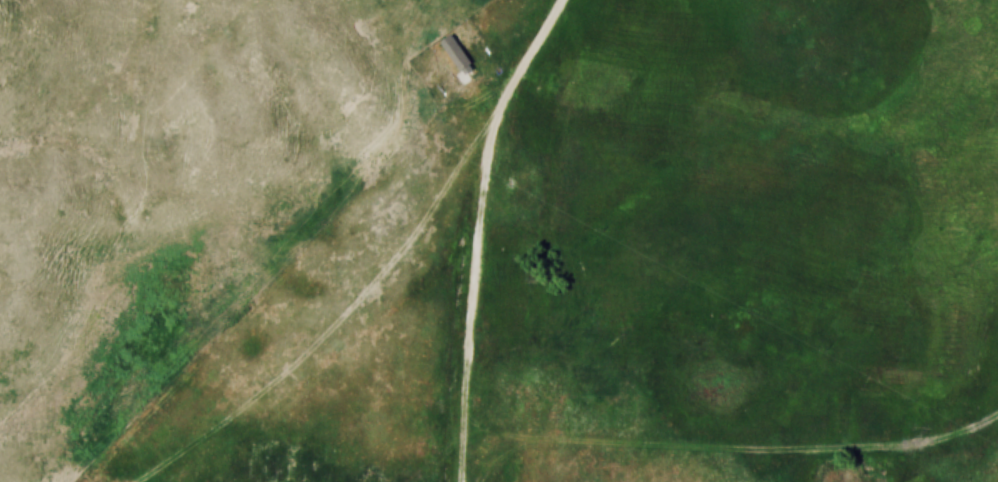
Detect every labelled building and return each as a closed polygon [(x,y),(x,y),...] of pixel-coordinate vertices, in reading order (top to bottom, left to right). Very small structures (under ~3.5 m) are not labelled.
[(438,45),(467,75),(476,66),(448,36),(438,45)]
